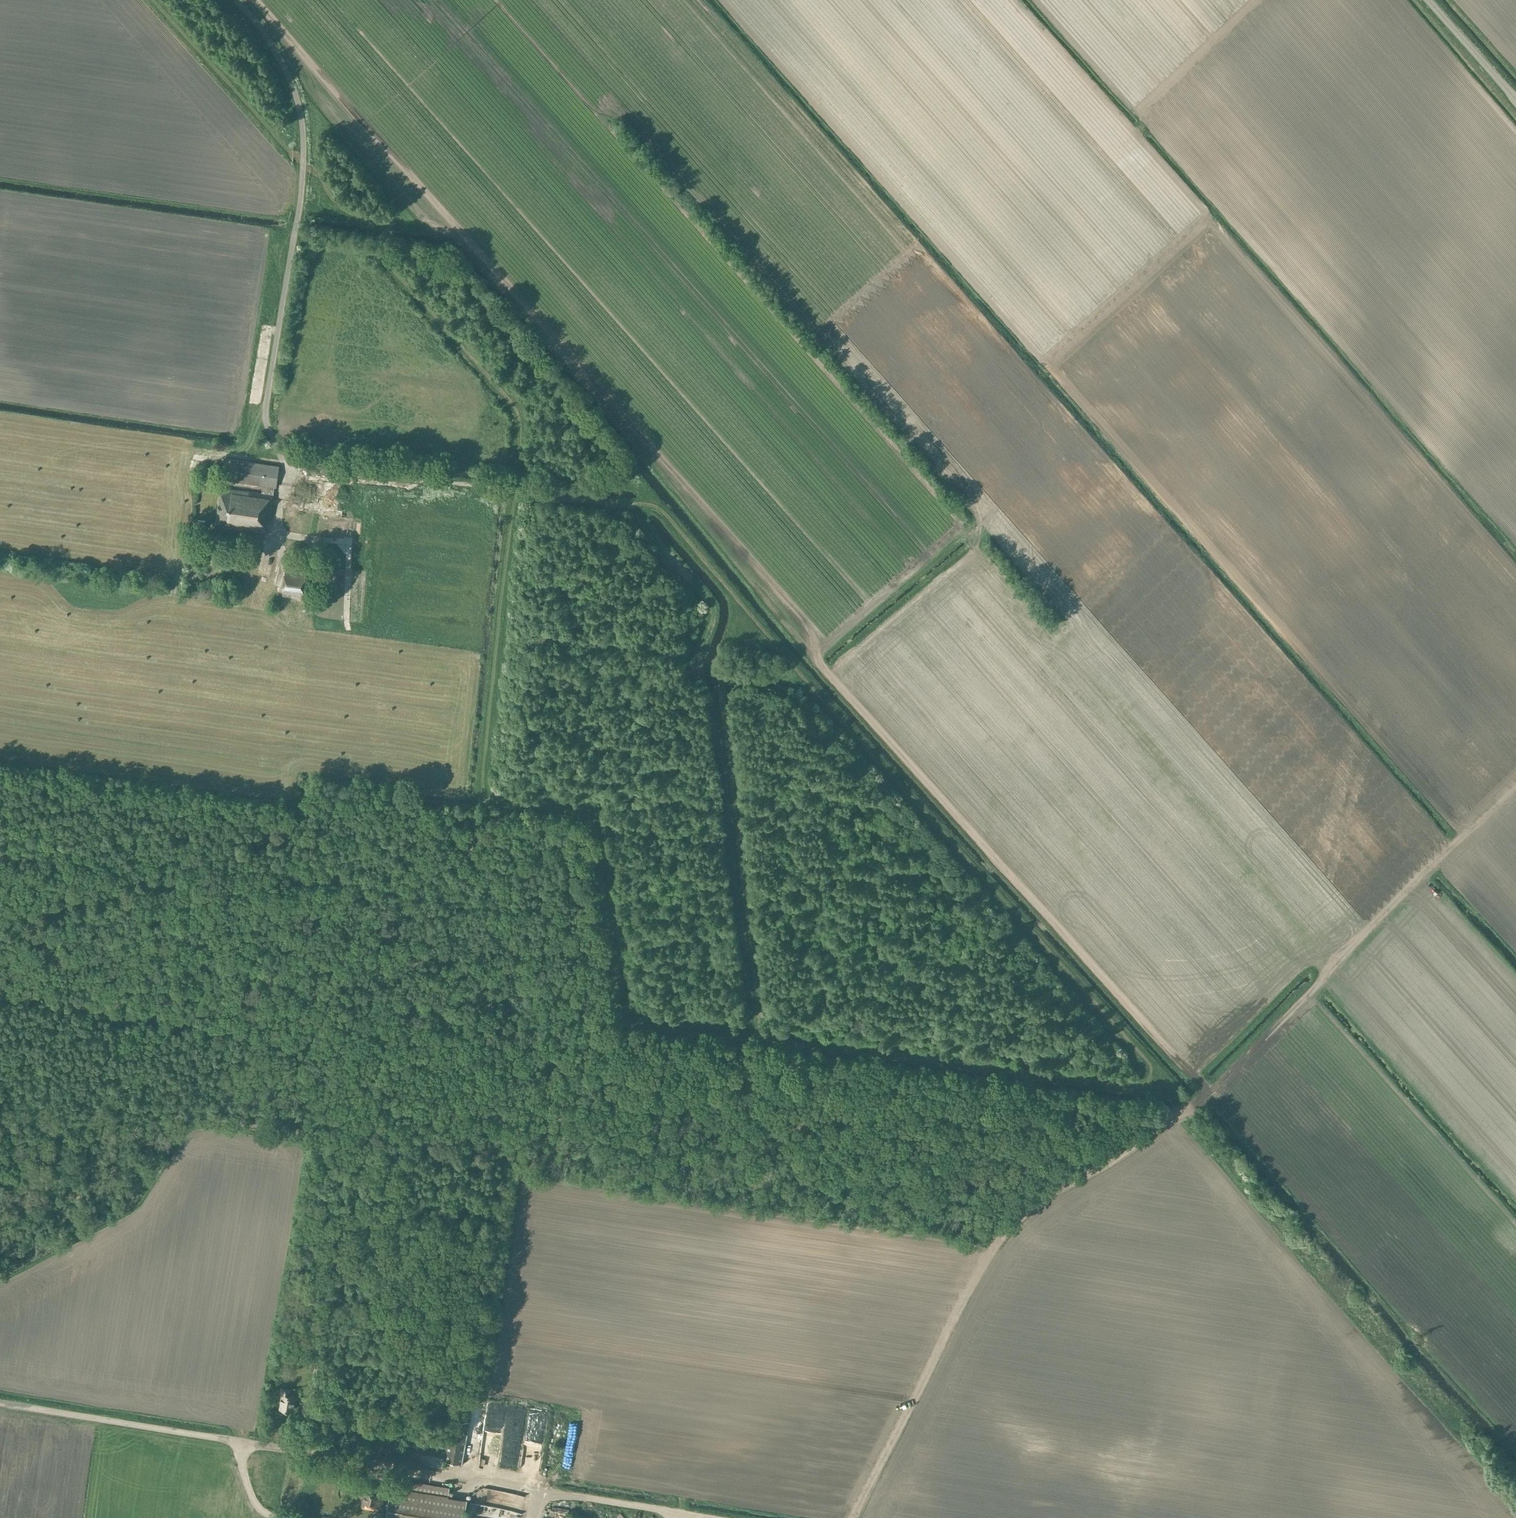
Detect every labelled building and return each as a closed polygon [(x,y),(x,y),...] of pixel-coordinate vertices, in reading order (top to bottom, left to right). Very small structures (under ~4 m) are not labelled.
[(276,487),(279,466),(225,458),(222,479),(263,485),(262,493),(259,492),(259,487),(233,484),(232,488),(220,487),(215,522),(228,524),(228,526),(265,531),(267,521),(271,521),(274,494),(273,494),(274,487),(276,487)] [(287,521),(288,529),(297,528),(296,520),(287,521)] [(286,561),(282,591),(302,593),(305,563),(286,561)] [(253,584),(253,593),(271,594),(271,585),(253,584)] [(292,1410),(294,1390),(281,1389),(281,1394),(282,1394),(281,1408),(292,1410)] [(470,1414),(474,1414),(472,1425),(479,1426),(483,1403),(472,1401),(470,1414)] [(521,1445),(530,1447),(531,1445),(539,1447),(545,1410),(527,1407),(521,1445)] [(521,1408),(505,1409),(505,1423),(522,1422),(521,1408)] [(450,1420),(443,1460),(463,1464),(470,1423),(450,1420)] [(414,1449),(411,1461),(440,1468),(443,1457),(414,1449)] [(467,1500),(448,1497),(449,1487),(391,1478),(389,1495),(384,1494),(385,1490),(366,1487),(363,1505),(382,1508),(382,1507),(387,1508),(385,1517),(464,1517),(467,1500)] [(565,1511),(540,1510),(540,1517),(564,1517),(565,1511)]
